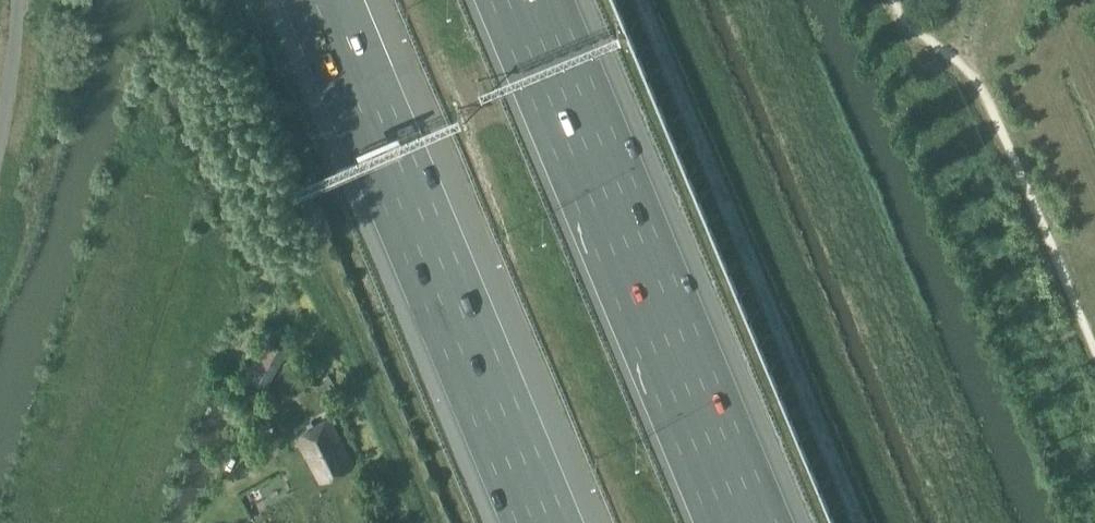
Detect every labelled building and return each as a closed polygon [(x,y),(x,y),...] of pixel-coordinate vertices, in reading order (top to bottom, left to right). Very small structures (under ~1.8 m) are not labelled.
[(248,374),(267,385),(290,348),(271,337),(248,374)] [(334,422),(337,420),(334,414),(297,436),(323,481),(354,463),(334,422)]
